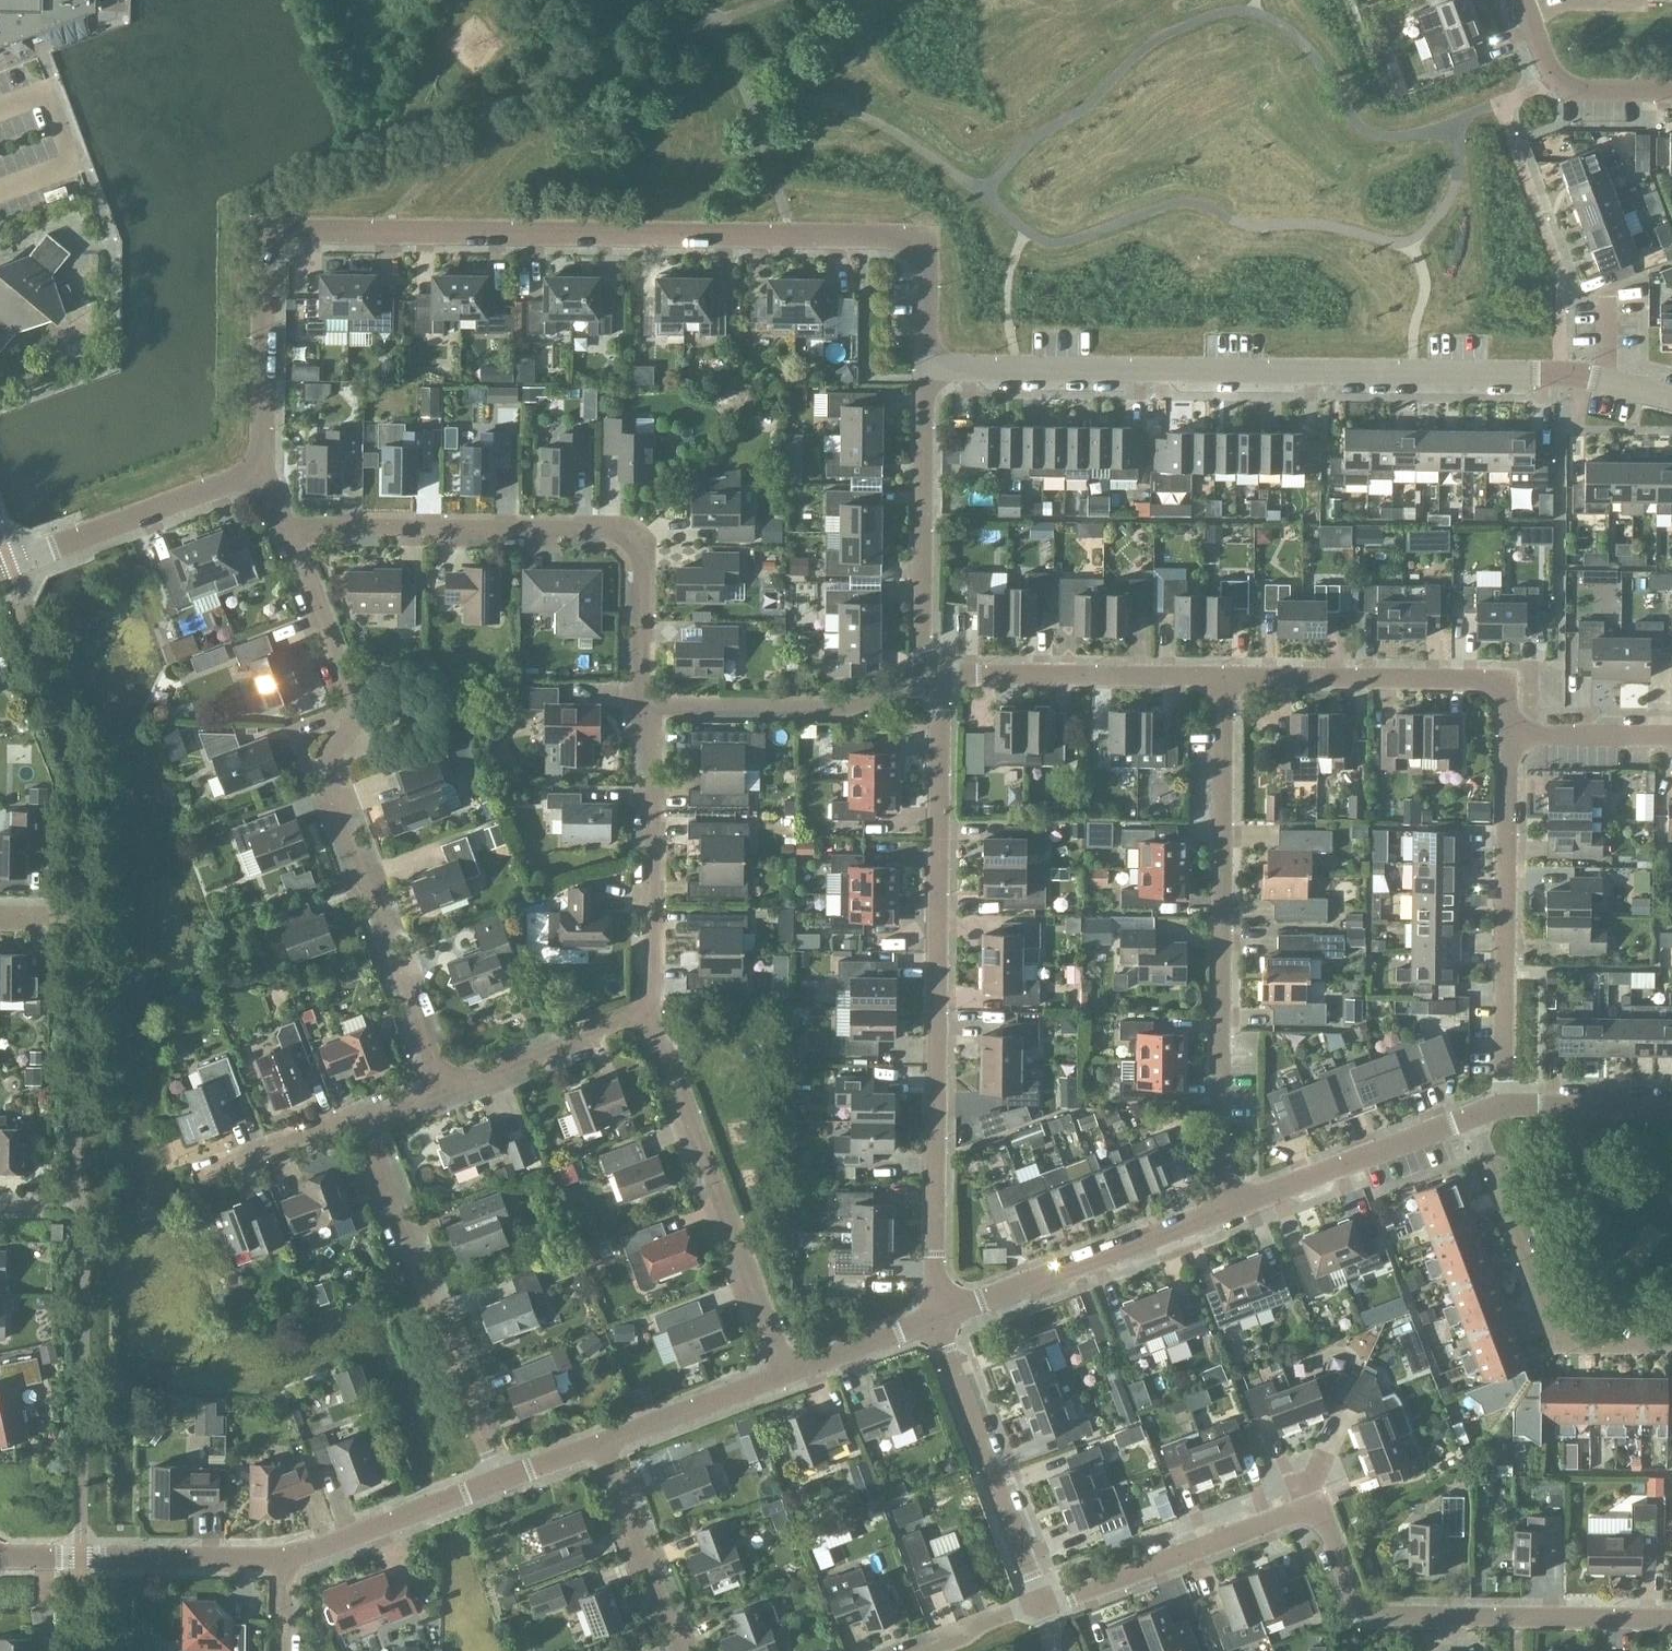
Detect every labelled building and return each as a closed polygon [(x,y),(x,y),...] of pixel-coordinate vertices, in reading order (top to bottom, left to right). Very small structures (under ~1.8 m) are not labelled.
[(94,12),(95,12),(96,0),(0,0),(0,47),(94,12)] [(1470,0),(1428,0),(1430,6),(1415,12),(1423,35),(1476,15),(1470,0)] [(1437,70),(1452,65),(1477,55),(1472,43),(1484,38),(1476,15),(1423,35),(1437,70)] [(1669,132),(1669,137),(1656,137),(1655,164),(1669,164),(1669,173),(1671,173),(1671,132),(1669,132)] [(1649,160),(1649,148),(1649,134),(1635,134),(1635,160),(1649,160)] [(1617,151),(1601,157),(1597,147),(1558,161),(1567,184),(1605,170),(1605,169),(1622,163),(1617,151)] [(1649,171),(1649,160),(1635,160),(1635,171),(1649,171)] [(1575,206),(1614,192),(1605,170),(1567,184),(1575,206)] [(1646,205),(1660,200),(1656,189),(1642,194),(1646,205)] [(39,210),(65,204),(62,192),(36,198),(39,210)] [(1628,198),(1617,202),(1614,192),(1575,206),(1583,228),(1622,214),(1633,210),(1628,198)] [(1650,215),(1664,210),(1660,200),(1646,205),(1650,215)] [(1630,236),(1630,235),(1622,214),(1583,228),(1592,250),(1630,236)] [(1600,273),(1639,259),(1635,249),(1650,243),(1645,229),(1630,235),(1630,236),(1592,250),(1600,273)] [(18,330),(65,313),(51,276),(71,253),(47,233),(28,256),(0,266),(0,351),(18,330)] [(1671,258),(1671,246),(1663,250),(1668,260),(1671,258)] [(1671,280),(1671,266),(1660,270),(1665,283),(1671,280)] [(487,276),(487,272),(474,272),(473,276),(463,278),(463,319),(476,317),(475,332),(514,333),(514,314),(504,314),(504,300),(487,300),(487,276)] [(307,298),(307,334),(324,334),(324,331),(347,331),(348,315),(347,315),(348,274),(321,274),(321,298),(307,298)] [(347,315),(348,315),(347,331),(393,332),(393,292),(375,292),(375,275),(348,274),(347,315)] [(571,318),(572,277),(545,276),(545,301),(527,300),(527,333),(555,333),(555,317),(571,318)] [(598,301),(599,277),(572,277),(571,318),(587,318),(587,334),(611,334),(612,301),(598,301)] [(463,319),(463,278),(436,278),(436,302),(419,302),(418,334),(447,335),(447,319),(463,319)] [(683,319),(684,278),(657,278),(656,302),(643,302),(643,334),(667,334),(667,319),(683,319)] [(710,302),(710,278),(684,278),(683,319),(699,319),(699,335),(725,335),(726,303),(710,302)] [(795,334),(795,279),(769,279),(768,303),(755,303),(755,330),(769,330),(769,334),(795,334)] [(822,304),(822,279),(795,279),(795,334),(811,334),(811,336),(837,336),(837,304),(822,304)] [(1660,304),(1660,350),(1671,350),(1671,304),(1660,304)] [(842,434),(881,434),(881,406),(852,405),(852,391),(827,391),(826,416),(842,416),(842,434)] [(620,448),(620,478),(651,479),(652,452),(662,453),(662,435),(652,435),(652,434),(633,433),(633,419),(605,419),(605,448),(620,448)] [(998,464),(999,426),(976,426),(975,432),(962,432),(962,464),(998,464)] [(1020,478),(1021,426),(999,426),(998,464),(1011,464),(1011,478),(1020,478)] [(1043,478),(1043,426),(1021,426),(1020,478),(1043,478)] [(1065,478),(1065,426),(1043,426),(1043,478),(1065,478)] [(1087,465),(1088,427),(1065,426),(1065,478),(1087,479),(1087,465)] [(1088,427),(1087,465),(1109,465),(1110,427),(1088,427)] [(1109,465),(1109,477),(1109,478),(1132,479),(1132,466),(1146,466),(1146,434),(1133,434),(1133,427),(1110,427),(1109,465)] [(1368,481),(1368,429),(1344,429),(1343,457),(1330,457),(1330,486),(1344,486),(1344,484),(1368,484),(1368,481)] [(1391,481),(1391,468),(1392,430),(1368,429),(1368,481),(1391,481)] [(1415,468),(1415,430),(1392,430),(1391,468),(1415,468)] [(1438,468),(1439,430),(1415,430),(1415,468),(1438,468)] [(1462,469),(1462,430),(1439,430),(1438,468),(1462,469)] [(1486,469),(1486,431),(1462,430),(1462,469),(1486,469)] [(309,464),(308,490),(340,490),(340,460),(356,460),(356,431),(328,431),(328,445),(309,445),(309,446),(304,446),(303,464),(309,464)] [(1509,469),(1510,431),(1486,431),(1486,469),(1509,469)] [(1508,486),(1533,486),(1547,486),(1547,459),(1533,459),(1534,431),(1510,431),(1509,469),(1508,486)] [(384,446),(384,491),(415,491),(416,461),(431,461),(431,432),(404,432),(403,446),(384,446)] [(463,447),(462,492),(494,492),(494,462),(510,462),(510,433),(482,432),(482,447),(463,447)] [(1191,491),(1191,470),(1192,432),(1169,432),(1168,439),(1155,438),(1155,470),(1151,470),(1151,491),(1191,491)] [(1214,471),(1214,432),(1192,432),(1191,470),(1214,471)] [(1236,471),(1236,432),(1214,432),(1214,471),(1236,471)] [(1258,471),(1258,433),(1236,432),(1236,471),(1258,471)] [(541,447),(541,493),(573,493),(573,462),(588,463),(589,434),(561,433),(561,448),(541,447)] [(1280,471),(1281,433),(1258,433),(1258,471),(1280,471)] [(1281,433),(1280,471),(1317,472),(1317,440),(1304,440),(1304,433),(1281,433)] [(881,462),(881,434),(842,434),(842,451),(826,451),(826,476),(851,476),(851,462),(881,462)] [(1608,513),(1608,500),(1609,461),(1584,461),(1584,484),(1572,484),(1572,513),(1608,513)] [(1632,514),(1632,462),(1609,461),(1608,500),(1621,500),(1621,514),(1632,514)] [(1656,500),(1656,462),(1632,462),(1632,514),(1643,514),(1643,500),(1656,500)] [(1656,462),(1656,500),(1655,513),(1671,514),(1671,462),(1656,462)] [(693,492),(693,524),(724,524),(723,540),(752,540),(753,512),(738,512),(739,493),(737,493),(734,473),(725,475),(702,479),(701,493),(693,492)] [(851,494),(883,495),(883,481),(852,480),(851,494)] [(841,532),(880,532),(880,504),(851,504),(851,490),(826,489),(826,515),(841,515),(841,532)] [(998,494),(998,514),(998,516),(1020,516),(1020,494),(998,494)] [(1087,515),(1095,515),(1109,515),(1109,495),(1087,494),(1087,515)] [(1213,516),(1213,499),(1205,499),(1205,516),(1213,516)] [(1213,516),(1221,516),(1221,499),(1213,499),(1213,516)] [(1258,516),(1258,500),(1250,500),(1250,516),(1258,516)] [(1258,516),(1266,516),(1266,500),(1258,500),(1258,516)] [(1191,504),(1150,503),(1150,515),(1191,515),(1191,504)] [(1045,518),(1063,518),(1063,505),(1045,506),(1045,518)] [(1391,518),(1391,507),(1380,507),(1380,518),(1391,518)] [(1402,518),(1402,507),(1391,507),(1391,518),(1402,518)] [(1485,519),(1485,508),(1474,508),(1474,518),(1485,519)] [(1485,519),(1496,519),(1496,508),(1485,508),(1485,519)] [(1438,525),(1438,514),(1427,514),(1427,525),(1438,525)] [(1438,514),(1438,525),(1449,525),(1449,514),(1438,514)] [(1054,526),(1053,537),(1071,538),(1072,526),(1054,526)] [(222,531),(197,540),(216,590),(216,591),(217,593),(258,578),(247,547),(231,553),(222,531)] [(879,561),(880,532),(841,532),(841,549),(825,549),(825,574),(850,574),(850,560),(879,561)] [(216,591),(216,590),(197,540),(172,549),(180,572),(164,578),(175,608),(192,602),(191,600),(216,591)] [(708,568),(678,568),(677,599),(722,600),(722,581),(737,581),(737,553),(708,553),(708,568)] [(1632,564),(1632,555),(1618,554),(1618,564),(1632,564)] [(1632,564),(1645,565),(1645,555),(1632,555),(1632,564)] [(397,626),(415,626),(415,584),(400,584),(400,570),(383,570),(383,573),(349,572),(349,598),(354,598),(354,610),(397,610),(397,626)] [(496,623),(496,611),(496,571),(467,570),(467,575),(450,575),(450,599),(467,599),(467,623),(496,623)] [(598,628),(599,572),(525,571),(524,608),(561,609),(561,627),(567,634),(592,634),(598,628)] [(990,572),(975,572),(967,572),(967,604),(979,604),(979,632),(1006,632),(1007,593),(1006,593),(990,593),(990,572)] [(1007,593),(1006,632),(1033,633),(1034,602),(1046,602),(1047,573),(1024,572),(1023,588),(1006,588),(1006,593),(1007,593)] [(1102,633),(1103,594),(1103,578),(1059,578),(1059,605),(1075,605),(1075,633),(1102,633)] [(1119,594),(1103,594),(1102,633),(1130,634),(1130,606),(1145,606),(1145,579),(1120,579),(1119,594)] [(1202,634),(1203,595),(1186,595),(1186,579),(1163,579),(1163,606),(1175,606),(1175,634),(1202,634)] [(882,593),(882,580),(850,580),(850,592),(882,593)] [(1203,595),(1202,634),(1230,635),(1230,607),(1242,607),(1243,580),(1220,580),(1220,595),(1203,595)] [(1301,636),(1301,600),(1289,600),(1289,584),(1264,584),(1264,610),(1277,610),(1276,635),(1301,636)] [(1301,600),(1301,636),(1325,636),(1325,611),(1338,611),(1339,585),(1313,584),(1313,600),(1301,600)] [(1401,585),(1377,585),(1364,585),(1363,611),(1376,611),(1376,636),(1400,637),(1401,585)] [(1438,585),(1425,585),(1401,585),(1400,637),(1424,637),(1425,612),(1438,612),(1438,585)] [(1500,602),(1489,602),(1489,586),(1463,586),(1463,612),(1476,612),(1476,637),(1500,638),(1500,602)] [(1500,602),(1500,638),(1524,638),(1524,613),(1537,613),(1538,587),(1512,586),(1512,592),(1500,592),(1500,602)] [(879,603),(850,602),(850,588),(825,588),(825,613),(840,613),(840,631),(878,631),(879,603)] [(1619,677),(1620,635),(1592,635),(1592,620),(1578,620),(1578,647),(1592,647),(1591,676),(1619,677)] [(1620,635),(1619,677),(1648,677),(1648,648),(1662,648),(1662,621),(1648,621),(1648,635),(1620,635)] [(707,642),(677,642),(677,674),(722,674),(722,654),(736,655),(736,627),(707,627),(707,642)] [(878,660),(878,631),(840,631),(840,648),(824,648),(824,673),(864,673),(864,659),(878,660)] [(293,665),(286,648),(274,653),(267,634),(233,646),(241,667),(251,663),(268,707),(301,695),(290,666),(293,665)] [(597,741),(597,706),(557,705),(557,688),(523,688),(523,707),(547,707),(547,740),(562,740),(562,762),(590,762),(591,740),(597,741)] [(1024,709),(997,709),(997,737),(984,737),(984,764),(1024,764),(1024,709)] [(1052,710),(1024,709),(1024,764),(1063,765),(1064,738),(1051,738),(1052,710)] [(1137,766),(1138,711),(1110,710),(1110,738),(1098,738),(1097,765),(1137,766)] [(1137,766),(1164,766),(1177,766),(1177,739),(1165,739),(1165,711),(1138,711),(1137,766)] [(1317,712),(1291,712),(1291,735),(1278,735),(1277,766),(1290,766),(1290,775),(1317,775),(1317,754),(1316,754),(1317,712)] [(1356,723),(1343,723),(1343,713),(1317,712),(1316,754),(1317,754),(1333,754),(1333,767),(1355,767),(1356,723)] [(1421,755),(1422,713),(1396,713),(1396,736),(1383,736),(1382,767),(1405,767),(1405,755),(1421,755)] [(1461,714),(1448,714),(1422,713),(1421,755),(1438,755),(1437,768),(1460,768),(1461,714)] [(749,747),(749,731),(689,730),(689,746),(702,746),(701,768),(744,768),(744,747),(749,747)] [(278,773),(265,738),(240,747),(235,733),(198,732),(209,760),(214,758),(227,792),(278,773)] [(850,780),(896,780),(897,753),(864,753),(865,741),(832,741),(832,759),(850,759),(850,780)] [(409,792),(382,802),(394,833),(449,812),(448,808),(461,803),(454,785),(445,782),(445,781),(455,778),(446,754),(436,757),(400,770),(409,792)] [(744,789),(744,768),(701,768),(701,789),(688,789),(688,805),(748,806),(749,789),(744,789)] [(896,807),(896,780),(850,780),(850,801),(831,801),(831,819),(864,819),(864,807),(896,807)] [(1602,781),(1571,781),(1548,781),(1548,818),(1602,818),(1602,781)] [(563,835),(609,836),(609,807),(581,807),(581,792),(547,792),(547,808),(563,808),(563,835)] [(1636,797),(1637,824),(1650,823),(1648,796),(1636,797)] [(26,875),(26,849),(42,849),(42,812),(12,811),(12,833),(0,833),(0,875),(26,875)] [(1602,856),(1602,818),(1548,818),(1547,855),(1602,856)] [(254,847),(262,870),(308,853),(296,820),(251,837),(246,822),(231,828),(240,852),(254,847)] [(483,828),(491,850),(508,844),(501,822),(483,828)] [(748,822),(710,822),(688,822),(688,837),(701,838),(700,859),(743,860),(743,839),(748,839),(748,822)] [(984,866),(1025,867),(1026,850),(1045,851),(1045,826),(1013,826),(1013,838),(984,838),(984,866)] [(1140,868),(1186,868),(1186,842),(1154,841),(1154,829),(1121,829),(1121,847),(1125,847),(1125,868),(1140,868)] [(1307,874),(1307,876),(1311,876),(1311,851),(1331,851),(1332,830),(1278,829),(1278,849),(1267,849),(1267,871),(1267,874),(1307,874)] [(1413,861),(1457,862),(1457,844),(1459,844),(1459,832),(1413,831),(1413,861)] [(436,872),(412,881),(424,912),(470,895),(465,879),(480,873),(466,836),(441,845),(447,862),(434,867),(436,872)] [(864,854),(831,854),(830,872),(841,872),(840,893),(895,894),(896,867),(863,867),(864,854)] [(743,881),(743,860),(700,859),(700,881),(687,881),(687,896),(747,897),(748,881),(743,881)] [(1456,879),(1457,862),(1413,861),(1413,891),(1459,891),(1459,880),(1456,879)] [(1025,883),(1025,867),(984,866),(983,895),(1012,895),(1012,908),(1045,908),(1045,883),(1025,883)] [(1084,884),(1107,884),(1107,868),(1084,868),(1084,884)] [(1186,895),(1186,868),(1140,868),(1140,889),(1121,889),(1121,907),(1153,908),(1154,895),(1186,895)] [(1267,874),(1267,871),(1263,871),(1263,898),(1274,898),(1273,918),(1327,919),(1327,897),(1306,897),(1307,876),(1307,874),(1267,874)] [(1650,896),(1651,876),(1634,875),(1633,895),(1650,896)] [(1547,915),(1589,915),(1589,900),(1601,901),(1601,878),(1570,878),(1570,891),(1547,890),(1547,915)] [(548,911),(548,945),(561,946),(608,946),(608,912),(596,912),(596,888),(570,888),(570,912),(561,912),(548,911)] [(1459,903),(1459,891),(1413,891),(1412,920),(1456,921),(1456,903),(1459,903)] [(840,915),(830,914),(830,933),(863,933),(863,920),(895,921),(895,894),(840,893),(840,915)] [(1651,917),(1652,898),(1633,898),(1632,916),(1651,917)] [(294,961),(334,945),(331,937),(336,927),(326,923),(323,914),(314,918),(307,901),(284,910),(285,914),(263,923),(269,939),(278,943),(286,940),(294,961)] [(520,908),(530,924),(541,917),(531,901),(520,908)] [(747,914),(709,913),(687,913),(687,929),(699,929),(699,951),(742,951),(742,930),(747,930),(747,914)] [(1589,929),(1589,915),(1547,915),(1546,939),(1570,939),(1569,952),(1605,952),(1605,930),(1589,929)] [(1111,917),(1084,917),(1084,944),(1111,944),(1111,917)] [(1456,938),(1456,921),(1412,920),(1412,950),(1458,950),(1458,938),(1456,938)] [(983,962),(1022,963),(1022,946),(1040,947),(1040,922),(1009,921),(1009,934),(983,934),(983,962)] [(479,988),(482,995),(508,985),(498,958),(513,953),(503,927),(478,936),(483,951),(448,964),(454,980),(452,986),(462,991),(463,994),(479,988)] [(1185,979),(1185,945),(1154,945),(1154,929),(1120,929),(1120,961),(1138,961),(1138,979),(1185,979)] [(1346,933),(1346,950),(1363,950),(1364,933),(1346,933)] [(1262,976),(1262,979),(1310,979),(1310,956),(1330,956),(1343,956),(1344,934),(1331,934),(1277,934),(1277,954),(1266,954),(1266,976),(1262,976)] [(1458,962),(1458,950),(1412,950),(1412,968),(1395,968),(1395,980),(1455,980),(1455,962),(1458,962)] [(742,972),(742,951),(699,951),(699,972),(686,972),(686,988),(746,989),(746,972),(742,972)] [(25,997),(25,1015),(40,1015),(40,981),(26,981),(26,954),(0,954),(0,997),(25,997)] [(1060,957),(1059,988),(1081,989),(1082,957),(1060,957)] [(851,1007),(894,1007),(895,978),(871,978),(871,960),(838,960),(838,988),(851,988),(851,1007)] [(1022,979),(1022,963),(983,962),(982,991),(1009,991),(1008,1003),(1039,1004),(1039,979),(1022,979)] [(1309,981),(1310,979),(1262,979),(1262,1003),(1273,1003),(1272,1023),(1326,1024),(1326,1002),(1305,1002),(1306,981),(1309,981)] [(1438,995),(1454,995),(1454,984),(1438,984),(1438,995)] [(1668,992),(1668,1005),(1653,1005),(1653,1054),(1671,1054),(1671,992),(1668,992)] [(1454,1000),(1428,1000),(1428,1013),(1454,1013),(1454,1000)] [(1582,1004),(1582,1053),(1606,1053),(1606,1017),(1591,1017),(1592,1000),(1582,1000),(1582,1004)] [(1345,1024),(1363,1025),(1364,1002),(1346,1001),(1345,1024)] [(1545,1022),(1545,1051),(1558,1051),(1558,1052),(1582,1053),(1582,1004),(1574,1004),(1574,1017),(1558,1017),(1558,1022),(1545,1022)] [(1629,1053),(1630,1004),(1621,1004),(1621,1017),(1606,1017),(1606,1053),(1629,1053)] [(1653,1054),(1653,1005),(1630,1004),(1629,1053),(1653,1054)] [(894,1037),(894,1007),(851,1007),(850,1036),(843,1036),(842,1054),(877,1054),(878,1036),(894,1037)] [(257,1059),(275,1108),(308,1095),(298,1067),(310,1062),(294,1021),(281,1026),(277,1034),(283,1050),(257,1059)] [(1138,1060),(1184,1061),(1185,1034),(1152,1033),(1152,1021),(1119,1021),(1119,1039),(1138,1039),(1138,1060)] [(982,1063),(1021,1063),(1021,1047),(1038,1047),(1039,1022),(1008,1022),(1008,1035),(982,1035),(982,1063)] [(353,1067),(357,1077),(388,1065),(372,1024),(341,1036),(343,1039),(321,1047),(331,1075),(353,1067)] [(1404,1042),(1422,1089),(1435,1085),(1432,1077),(1454,1069),(1441,1034),(1424,1040),(1422,1035),(1404,1042)] [(1409,1094),(1422,1089),(1404,1042),(1386,1049),(1388,1054),(1372,1060),(1385,1095),(1406,1087),(1409,1094)] [(179,1117),(188,1140),(235,1123),(224,1093),(239,1087),(227,1056),(197,1067),(203,1085),(187,1091),(195,1111),(179,1117)] [(1184,1061),(1138,1060),(1121,1060),(1121,1081),(1119,1081),(1119,1099),(1151,1100),(1152,1087),(1184,1087),(1184,1061)] [(1363,1103),(1385,1095),(1372,1060),(1355,1066),(1353,1061),(1335,1068),(1353,1115),(1366,1110),(1363,1103)] [(1021,1080),(1021,1063),(982,1063),(981,1091),(1007,1092),(1007,1104),(1038,1105),(1038,1080),(1021,1080)] [(1340,1120),(1353,1115),(1335,1068),(1317,1074),(1319,1079),(1303,1085),(1316,1121),(1337,1113),(1340,1120)] [(851,1120),(893,1121),(893,1092),(872,1092),(873,1077),(836,1077),(836,1104),(851,1104),(851,1120)] [(610,1118),(629,1111),(617,1079),(598,1085),(596,1081),(565,1092),(581,1133),(612,1121),(610,1118)] [(1295,1129),(1316,1121),(1303,1085),(1286,1092),(1285,1087),(1266,1094),(1284,1141),(1297,1136),(1295,1129)] [(0,1115),(0,1172),(25,1172),(26,1128),(6,1128),(6,1115),(0,1115)] [(893,1149),(893,1121),(851,1120),(851,1137),(835,1136),(835,1164),(872,1164),(872,1149),(893,1149)] [(452,1171),(499,1153),(487,1122),(440,1139),(452,1171)] [(1041,1122),(1023,1129),(1028,1141),(1045,1134),(1041,1122)] [(1023,1129),(1009,1134),(1013,1146),(1028,1141),(1023,1129)] [(1142,1139),(1130,1144),(1133,1151),(1135,1156),(1149,1192),(1171,1183),(1163,1160),(1175,1155),(1166,1130),(1142,1139)] [(516,1167),(532,1161),(523,1137),(507,1143),(516,1167)] [(614,1171),(625,1201),(668,1185),(657,1155),(647,1158),(639,1139),(599,1154),(606,1174),(614,1171)] [(1149,1192),(1135,1156),(1122,1161),(1117,1148),(1108,1151),(1113,1164),(1127,1200),(1149,1192)] [(1127,1200),(1113,1164),(1100,1169),(1093,1152),(1085,1156),(1085,1157),(1104,1208),(1127,1200)] [(1082,1217),(1104,1208),(1085,1157),(1063,1165),(1082,1217)] [(1082,1217),(1063,1165),(1063,1164),(1039,1173),(1060,1225),(1082,1217)] [(350,1214),(334,1170),(302,1182),(306,1193),(283,1202),(293,1230),(317,1222),(318,1226),(350,1214)] [(1038,1233),(1060,1225),(1039,1173),(1018,1181),(1038,1233)] [(1409,1222),(1462,1202),(1453,1178),(1416,1191),(1421,1207),(1406,1212),(1409,1222)] [(1015,1242),(1038,1233),(1018,1181),(983,1194),(994,1223),(1007,1218),(1015,1242)] [(853,1232),(892,1232),(892,1204),(866,1204),(866,1191),(836,1191),(835,1216),(853,1216),(853,1232)] [(465,1221),(448,1227),(461,1260),(506,1243),(499,1222),(508,1218),(499,1192),(460,1207),(465,1221)] [(255,1218),(249,1201),(220,1212),(226,1229),(220,1231),(229,1254),(250,1246),(253,1254),(284,1242),(272,1212),(255,1218)] [(1434,1240),(1471,1226),(1462,1202),(1409,1222),(1413,1231),(1428,1225),(1434,1240)] [(1326,1229),(1339,1264),(1353,1259),(1359,1273),(1382,1265),(1371,1236),(1359,1241),(1350,1220),(1326,1229)] [(51,1239),(63,1239),(63,1223),(52,1223),(51,1239)] [(1427,1269),(1480,1249),(1471,1226),(1434,1240),(1439,1254),(1424,1260),(1427,1269)] [(654,1277),(697,1261),(685,1230),(655,1241),(650,1227),(621,1237),(630,1259),(641,1287),(645,1289),(654,1286),(656,1281),(654,1277)] [(1326,1270),(1339,1264),(1326,1229),(1302,1238),(1310,1260),(1295,1265),(1308,1297),(1332,1288),(1326,1270)] [(892,1261),(892,1232),(853,1232),(853,1248),(835,1248),(835,1273),(866,1273),(866,1260),(892,1261)] [(1452,1287),(1488,1273),(1480,1249),(1427,1269),(1431,1279),(1446,1273),(1452,1287)] [(1254,1313),(1291,1299),(1281,1270),(1268,1275),(1260,1254),(1236,1263),(1249,1298),(1254,1313)] [(1235,1303),(1249,1298),(1236,1263),(1211,1272),(1219,1293),(1207,1298),(1218,1326),(1241,1318),(1235,1303)] [(1445,1316),(1497,1297),(1488,1273),(1452,1287),(1457,1301),(1441,1307),(1445,1316)] [(507,1298),(481,1308),(493,1341),(538,1324),(535,1315),(549,1309),(540,1284),(507,1297),(507,1298)] [(1164,1346),(1178,1341),(1201,1333),(1190,1304),(1178,1309),(1170,1287),(1146,1297),(1164,1346)] [(1128,1360),(1164,1346),(1146,1297),(1121,1306),(1129,1327),(1117,1332),(1128,1360)] [(1469,1334),(1506,1321),(1497,1297),(1445,1316),(1448,1326),(1464,1320),(1469,1334)] [(697,1351),(726,1340),(715,1310),(703,1314),(698,1300),(655,1316),(660,1332),(668,1329),(682,1366),(700,1359),(697,1351)] [(1097,1341),(1109,1336),(1100,1310),(1087,1315),(1097,1341)] [(1463,1364),(1515,1344),(1506,1321),(1469,1334),(1475,1349),(1459,1355),(1463,1364)] [(1016,1386),(1053,1372),(1043,1346),(1059,1340),(1054,1327),(1029,1337),(1033,1349),(1006,1359),(1016,1386)] [(1510,1374),(1524,1369),(1515,1344),(1463,1364),(1466,1373),(1482,1368),(1487,1381),(1487,1382),(1510,1374)] [(518,1385),(509,1389),(519,1416),(562,1400),(552,1374),(559,1371),(552,1354),(512,1369),(518,1385)] [(42,1381),(37,1357),(0,1365),(3,1382),(0,1383),(0,1443),(27,1438),(17,1386),(42,1381)] [(347,1399),(368,1392),(358,1367),(338,1374),(347,1399)] [(1394,1391),(1382,1396),(1374,1375),(1362,1369),(1357,1379),(1346,1406),(1357,1412),(1369,1407),(1373,1417),(1351,1425),(1360,1450),(1413,1430),(1406,1414),(1404,1408),(1402,1404),(1400,1400),(1398,1397),(1397,1395),(1394,1391)] [(1346,1406),(1357,1379),(1337,1370),(1290,1387),(1303,1424),(1328,1415),(1320,1393),(1329,1389),(1334,1401),(1346,1406)] [(1026,1412),(1063,1398),(1053,1372),(1016,1386),(1026,1412)] [(1515,1387),(1510,1374),(1487,1382),(1487,1381),(1463,1390),(1479,1402),(1483,1412),(1507,1404),(1518,1389),(1515,1387)] [(886,1434),(915,1423),(898,1377),(869,1388),(875,1405),(856,1412),(866,1438),(885,1431),(886,1434)] [(1564,1435),(1564,1380),(1539,1379),(1539,1394),(1539,1419),(1540,1419),(1554,1419),(1554,1435),(1564,1435)] [(1303,1424),(1290,1387),(1276,1392),(1271,1380),(1244,1390),(1254,1417),(1271,1411),(1279,1433),(1303,1424)] [(1590,1419),(1590,1380),(1564,1380),(1564,1435),(1574,1436),(1574,1419),(1590,1419)] [(1615,1436),(1615,1380),(1590,1380),(1590,1419),(1605,1419),(1605,1436),(1615,1436)] [(1640,1420),(1640,1380),(1615,1380),(1615,1436),(1625,1436),(1625,1419),(1640,1420)] [(1666,1437),(1667,1380),(1640,1380),(1640,1420),(1656,1420),(1655,1436),(1666,1437)] [(311,1385),(287,1391),(298,1433),(322,1427),(311,1385)] [(1525,1394),(1523,1392),(1512,1407),(1512,1433),(1523,1433),(1540,1444),(1540,1419),(1539,1419),(1539,1394),(1525,1394)] [(1063,1398),(1026,1412),(1036,1439),(1063,1429),(1067,1441),(1094,1431),(1090,1419),(1074,1425),(1063,1398)] [(848,1440),(838,1414),(815,1423),(810,1410),(781,1421),(798,1467),(827,1456),(825,1449),(848,1440)] [(1198,1431),(1217,1480),(1241,1471),(1233,1449),(1245,1444),(1235,1417),(1198,1431)] [(1460,1424),(1450,1428),(1454,1437),(1463,1433),(1460,1424)] [(1413,1430),(1360,1450),(1369,1474),(1377,1471),(1382,1484),(1423,1468),(1415,1445),(1402,1450),(1397,1437),(1413,1431),(1413,1430)] [(1192,1489),(1217,1480),(1198,1431),(1161,1444),(1177,1486),(1189,1482),(1192,1489)] [(345,1493),(380,1480),(362,1433),(329,1446),(324,1432),(309,1438),(320,1467),(334,1462),(345,1493)] [(1463,1433),(1454,1437),(1458,1447),(1467,1443),(1463,1433)] [(1060,1504),(1097,1490),(1087,1464),(1103,1458),(1098,1445),(1072,1455),(1077,1467),(1050,1477),(1060,1504)] [(683,1473),(662,1481),(673,1510),(715,1494),(704,1466),(713,1463),(707,1448),(678,1459),(683,1473)] [(285,1465),(252,1464),(251,1515),(284,1515),(285,1497),(296,1493),(297,1496),(313,1490),(303,1462),(288,1468),(285,1468),(285,1465)] [(850,1469),(864,1510),(882,1503),(867,1463),(850,1469)] [(1501,1465),(1490,1465),(1490,1475),(1501,1475),(1501,1465)] [(1511,1465),(1501,1465),(1501,1475),(1511,1475),(1511,1465)] [(218,1502),(219,1468),(188,1467),(188,1466),(153,1466),(153,1515),(187,1515),(187,1502),(218,1502)] [(1663,1481),(1645,1481),(1646,1500),(1664,1499),(1663,1481)] [(1101,1533),(1127,1523),(1113,1484),(1097,1490),(1060,1504),(1070,1530),(1097,1520),(1101,1533)] [(1410,1569),(1445,1570),(1445,1535),(1463,1535),(1463,1496),(1441,1495),(1441,1523),(1410,1523),(1410,1569)] [(1655,1550),(1656,1504),(1631,1503),(1630,1533),(1588,1533),(1587,1571),(1612,1572),(1612,1569),(1619,1569),(1619,1572),(1640,1572),(1640,1550),(1655,1550)] [(547,1554),(518,1565),(524,1582),(585,1560),(579,1544),(591,1539),(581,1512),(537,1528),(547,1554)] [(1559,1546),(1559,1516),(1528,1516),(1528,1530),(1515,1529),(1514,1571),(1543,1571),(1544,1546),(1559,1546)] [(703,1551),(690,1556),(701,1585),(711,1582),(714,1592),(738,1583),(734,1573),(743,1570),(732,1540),(729,1541),(722,1522),(696,1532),(703,1551)] [(919,1529),(902,1535),(914,1568),(924,1594),(943,1587),(948,1600),(975,1589),(977,1589),(975,1584),(962,1547),(932,1558),(933,1561),(931,1562),(919,1529)] [(1288,1582),(1277,1586),(1270,1566),(1244,1575),(1263,1626),(1264,1626),(1283,1618),(1285,1625),(1313,1614),(1299,1576),(1287,1580),(1288,1582)] [(897,1618),(890,1600),(894,1598),(891,1589),(887,1591),(882,1576),(866,1582),(861,1567),(839,1575),(838,1573),(823,1579),(840,1625),(863,1617),(868,1629),(897,1618)] [(391,1621),(416,1612),(404,1581),(388,1587),(384,1574),(347,1588),(346,1584),(325,1592),(330,1604),(326,1606),(324,1610),(328,1621),(332,1622),(336,1621),(339,1630),(387,1612),(391,1621)] [(565,1603),(568,1612),(583,1606),(594,1635),(623,1625),(609,1586),(589,1594),(582,1575),(529,1595),(536,1613),(565,1603)] [(1264,1626),(1263,1626),(1244,1575),(1218,1585),(1229,1614),(1213,1619),(1225,1650),(1241,1644),(1240,1642),(1266,1632),(1264,1626)] [(245,1623),(229,1623),(229,1620),(223,1614),(226,1611),(220,1605),(217,1608),(214,1605),(199,1604),(196,1601),(191,1601),(184,1607),(184,1612),(187,1616),(187,1646),(218,1646),(218,1650),(245,1650),(245,1623)] [(722,1640),(726,1650),(778,1650),(768,1624),(779,1620),(773,1603),(759,1608),(757,1605),(732,1614),(739,1633),(722,1640)] [(1171,1622),(1164,1605),(1136,1616),(1149,1650),(1165,1650),(1166,1650),(1197,1650),(1185,1617),(1171,1622)] [(1136,1616),(1107,1627),(1116,1650),(1149,1650),(1136,1616)] [(0,1638),(0,1650),(31,1650),(32,1639),(0,1638)]
